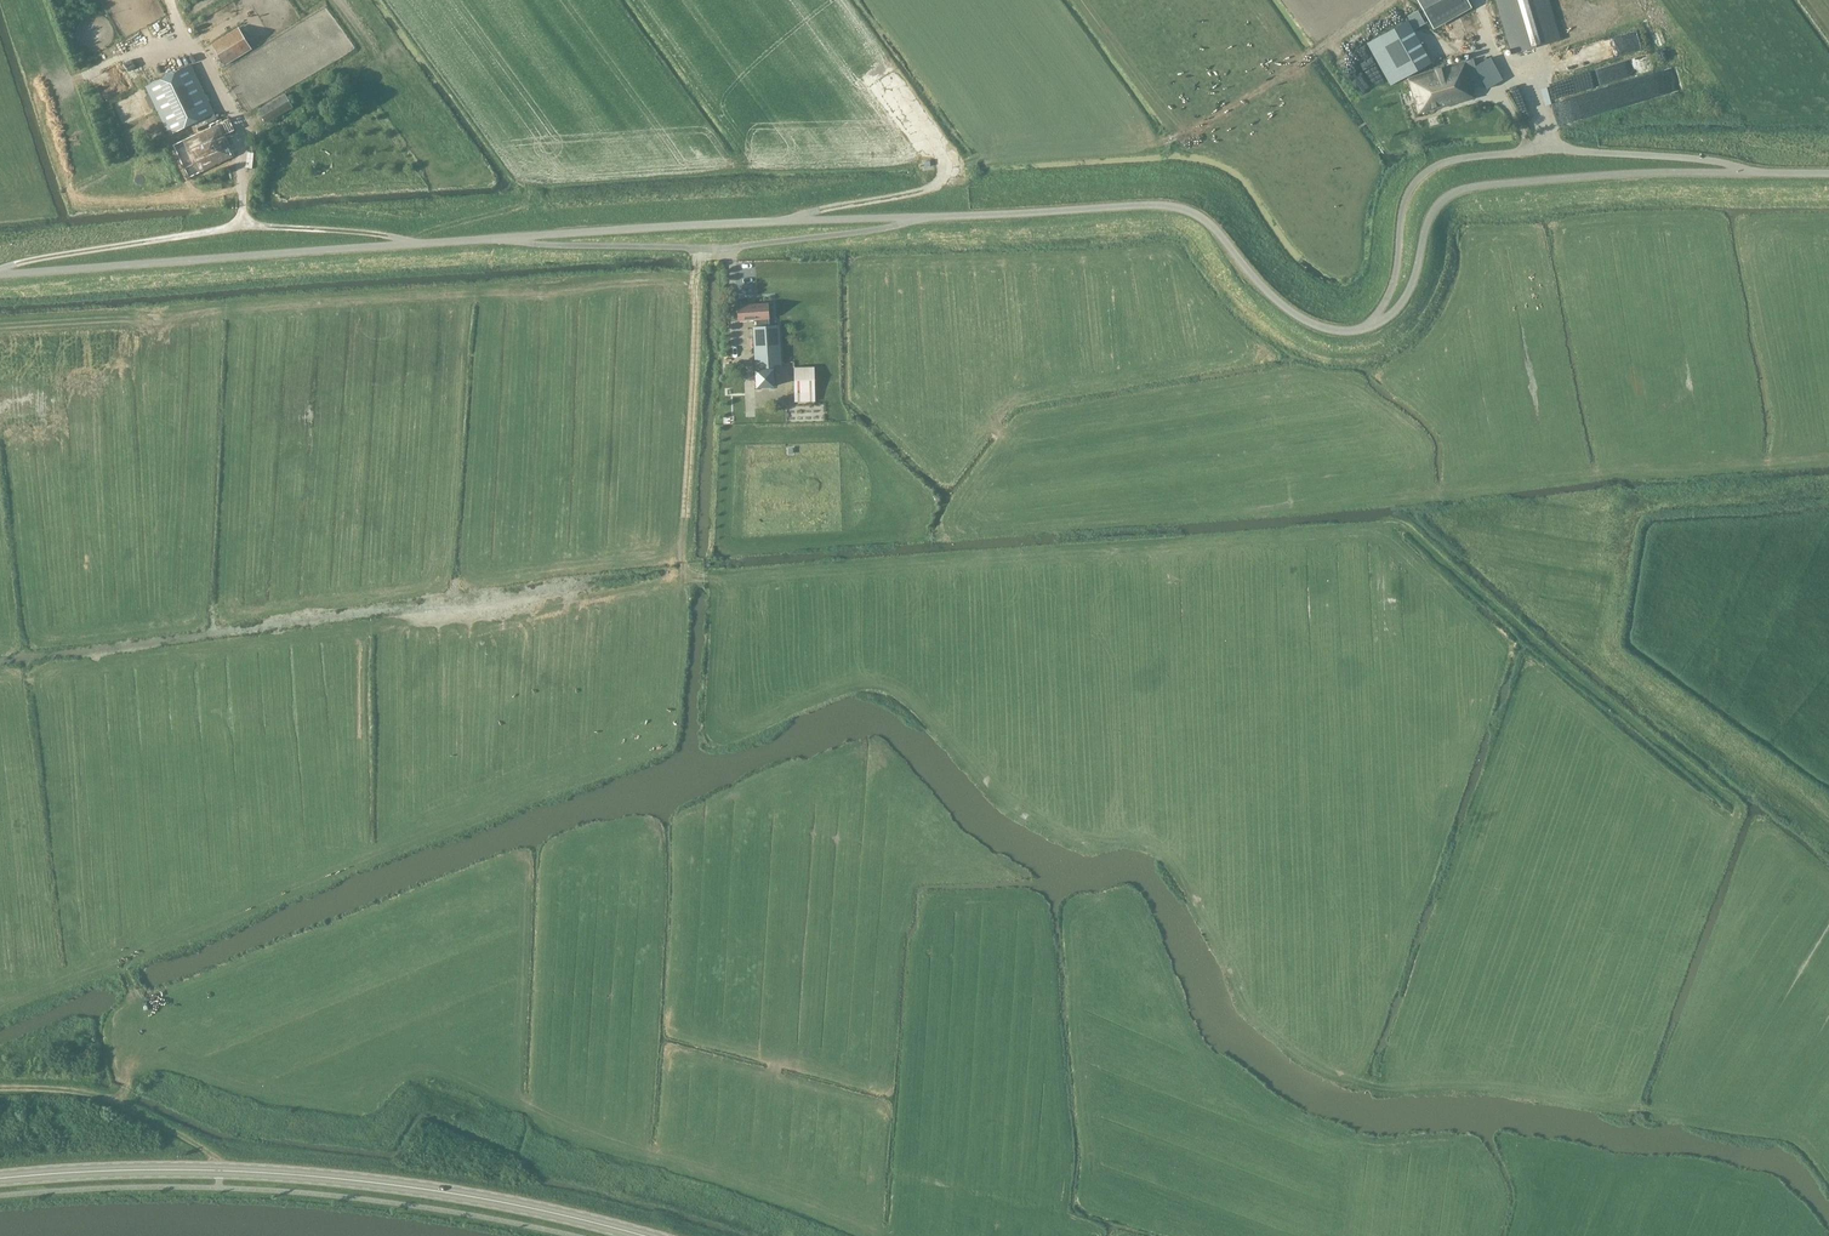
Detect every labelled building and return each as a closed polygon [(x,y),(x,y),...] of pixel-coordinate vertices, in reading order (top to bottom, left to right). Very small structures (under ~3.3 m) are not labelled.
[(1432,26),(1470,5),(1467,0),(1417,0),(1432,26)] [(1511,54),(1559,40),(1548,0),(1495,0),(1511,54)] [(1419,17),(1417,11),(1407,16),(1410,22),(1419,17)] [(1420,18),(1411,23),(1414,29),(1424,24),(1420,18)] [(1390,85),(1403,78),(1431,63),(1407,21),(1367,42),(1390,85)] [(236,29),(212,44),(224,65),(249,50),(236,29)] [(1624,45),(1622,37),(1574,47),(1576,57),(1582,55),(1583,60),(1636,48),(1635,43),(1624,45)] [(1474,98),(1470,85),(1482,82),(1486,89),(1502,80),(1490,57),(1474,66),(1472,58),(1407,78),(1417,113),(1474,98)] [(230,146),(219,123),(210,127),(205,117),(214,113),(190,64),(145,86),(169,135),(190,125),(195,134),(172,145),(188,178),(234,157),(230,146)] [(284,94),(258,110),(265,123),(292,107),(284,94)] [(738,320),(756,319),(768,318),(769,318),(768,303),(737,305),(738,320)] [(768,318),(756,319),(756,327),(769,326),(768,318)] [(778,326),(769,326),(756,327),(753,327),(757,387),(774,386),(773,363),(781,363),(778,326)] [(794,393),(814,392),(814,378),(813,378),(813,371),(795,371),(795,378),(794,378),(794,393)]
